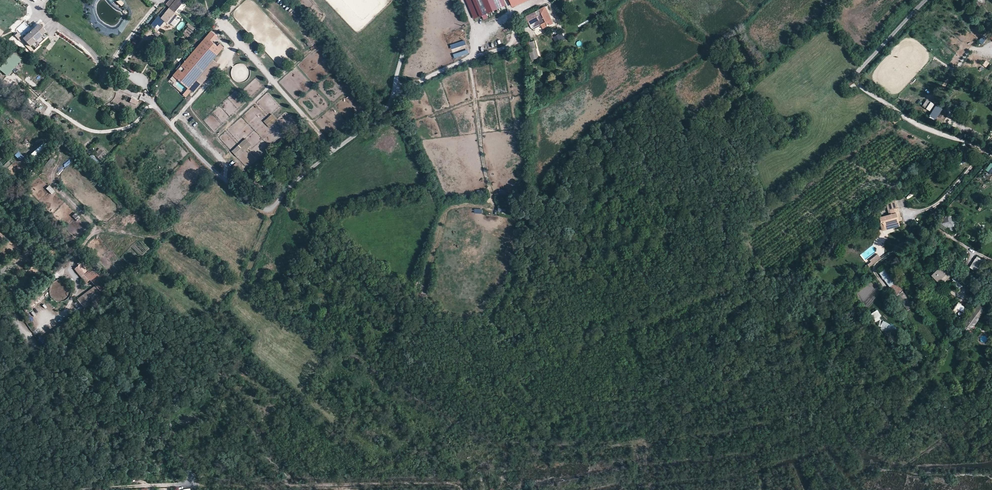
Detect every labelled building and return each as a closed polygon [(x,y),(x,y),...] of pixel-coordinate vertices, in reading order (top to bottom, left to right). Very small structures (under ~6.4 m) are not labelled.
[(183,0),(176,0),(171,6),(169,8),(177,14),(177,15),(178,14),(176,12),(185,1),(183,0)] [(482,17),(507,5),(504,0),(475,0),(482,17)] [(177,14),(169,8),(161,18),(167,23),(171,18),(173,20),(177,15),(177,14)] [(527,17),(532,28),(534,28),(542,25),(544,29),(554,24),(546,8),(527,17)] [(46,32),(39,25),(23,39),(20,36),(18,39),(20,42),(23,39),(30,47),(46,32)] [(540,27),(534,30),(537,36),(543,33),(540,27)] [(186,28),(184,34),(190,36),(192,30),(186,28)] [(213,60),(224,47),(220,44),(218,46),(213,42),(218,36),(212,31),(173,75),(189,88),(213,60)] [(983,45),(987,38),(982,35),(978,43),(983,45)] [(455,58),(467,53),(462,41),(450,46),(455,58)] [(530,50),(533,60),(539,59),(539,57),(534,42),(530,43),(532,50),(530,50)] [(0,67),(0,70),(7,76),(21,60),(13,52),(0,67)] [(194,93),(219,65),(213,60),(189,88),(194,93)] [(27,77),(24,80),(34,87),(37,84),(27,77)] [(139,102),(131,98),(129,103),(137,107),(139,102)] [(923,107),(931,111),(935,103),(926,99),(923,107)] [(932,115),(937,118),(939,113),(942,109),(937,106),(932,115)] [(272,114),(264,121),(270,128),(278,120),(272,114)] [(892,120),(895,124),(898,121),(901,119),(899,115),(892,120)] [(238,158),(252,145),(246,138),(232,151),(238,158)] [(34,158),(48,147),(44,143),(30,154),(34,158)] [(96,156),(100,159),(105,153),(102,150),(96,156)] [(15,155),(21,161),(24,157),(18,151),(15,155)] [(51,157),(43,168),(48,171),(55,161),(51,157)] [(970,183),(974,187),(991,169),(991,162),(970,183)] [(49,185),(46,188),(52,195),(55,192),(49,185)] [(896,213),(899,212),(898,208),(896,198),(888,205),(889,210),(890,215),(879,218),(880,223),(882,222),(883,227),(893,225),(894,227),(899,226),(898,221),(896,213)] [(78,221),(81,217),(75,212),(72,216),(78,221)] [(958,220),(946,215),(942,225),(954,230),(958,220)] [(938,237),(934,244),(944,251),(949,244),(938,237)] [(933,250),(929,255),(935,261),(940,256),(933,250)] [(867,264),(869,266),(881,258),(878,254),(870,260),(871,261),(867,264)] [(970,267),(981,273),(987,262),(976,257),(970,267)] [(80,276),(85,281),(88,279),(93,284),(100,279),(91,268),(88,270),(81,262),(74,268),(80,276)] [(940,262),(935,267),(938,270),(935,272),(940,277),(948,270),(943,265),(942,265),(940,262)] [(880,272),(888,287),(897,282),(889,267),(880,272)] [(959,288),(963,286),(957,276),(953,278),(959,288)] [(891,287),(897,295),(903,290),(897,283),(891,287)] [(937,284),(933,289),(937,294),(942,289),(937,284)] [(77,299),(85,310),(85,311),(103,299),(95,287),(77,299)] [(959,302),(953,311),(956,313),(958,310),(963,313),(966,307),(959,302)] [(986,309),(978,303),(964,324),(972,329),(986,309)] [(73,319),(75,322),(87,313),(85,311),(85,310),(73,319)] [(878,310),(871,314),(876,322),(883,318),(878,310)] [(887,329),(886,332),(897,336),(900,328),(883,322),(881,326),(887,329)] [(241,369),(247,375),(249,372),(244,366),(241,369)]
